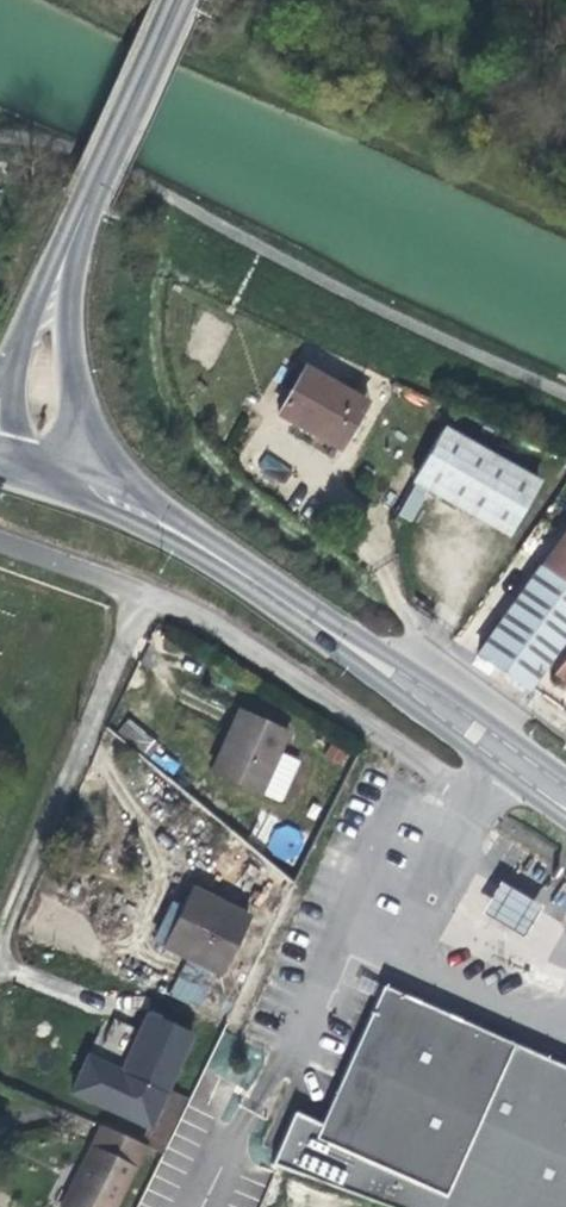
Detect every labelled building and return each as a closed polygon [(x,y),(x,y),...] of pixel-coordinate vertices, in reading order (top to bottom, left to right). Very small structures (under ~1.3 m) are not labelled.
[(365,402),(303,368),(277,414),(338,449),(365,402)] [(441,429),(413,481),(506,534),(535,482),(441,429)] [(270,452),(259,463),(278,483),(290,472),(270,452)] [(526,690),(565,633),(565,529),(477,654),(526,690)] [(554,674),(565,683),(565,658),(554,674)] [(299,762),(278,754),(288,734),(238,711),(211,770),(260,793),(280,804),(299,762)] [(128,719),(117,732),(148,757),(158,745),(128,719)] [(265,850),(292,863),(305,836),(278,823),(265,850)] [(540,906),(499,880),(480,912),(521,938),(540,906)] [(193,887),(183,906),(170,900),(152,941),(169,948),(219,974),(248,916),(193,887)] [(513,968),(500,962),(489,985),(503,992),(513,968)] [(275,1159),(405,1206),(565,1206),(565,1066),(537,1053),(382,985),(322,1125),(294,1108),(275,1159)] [(164,1093),(166,1088),(192,1033),(147,1011),(119,1073),(164,1093)] [(146,1147),(160,1152),(187,1098),(166,1088),(164,1093),(140,1143),(146,1147)] [(146,1147),(140,1143),(100,1125),(79,1167),(60,1206),(115,1206),(146,1147)]
